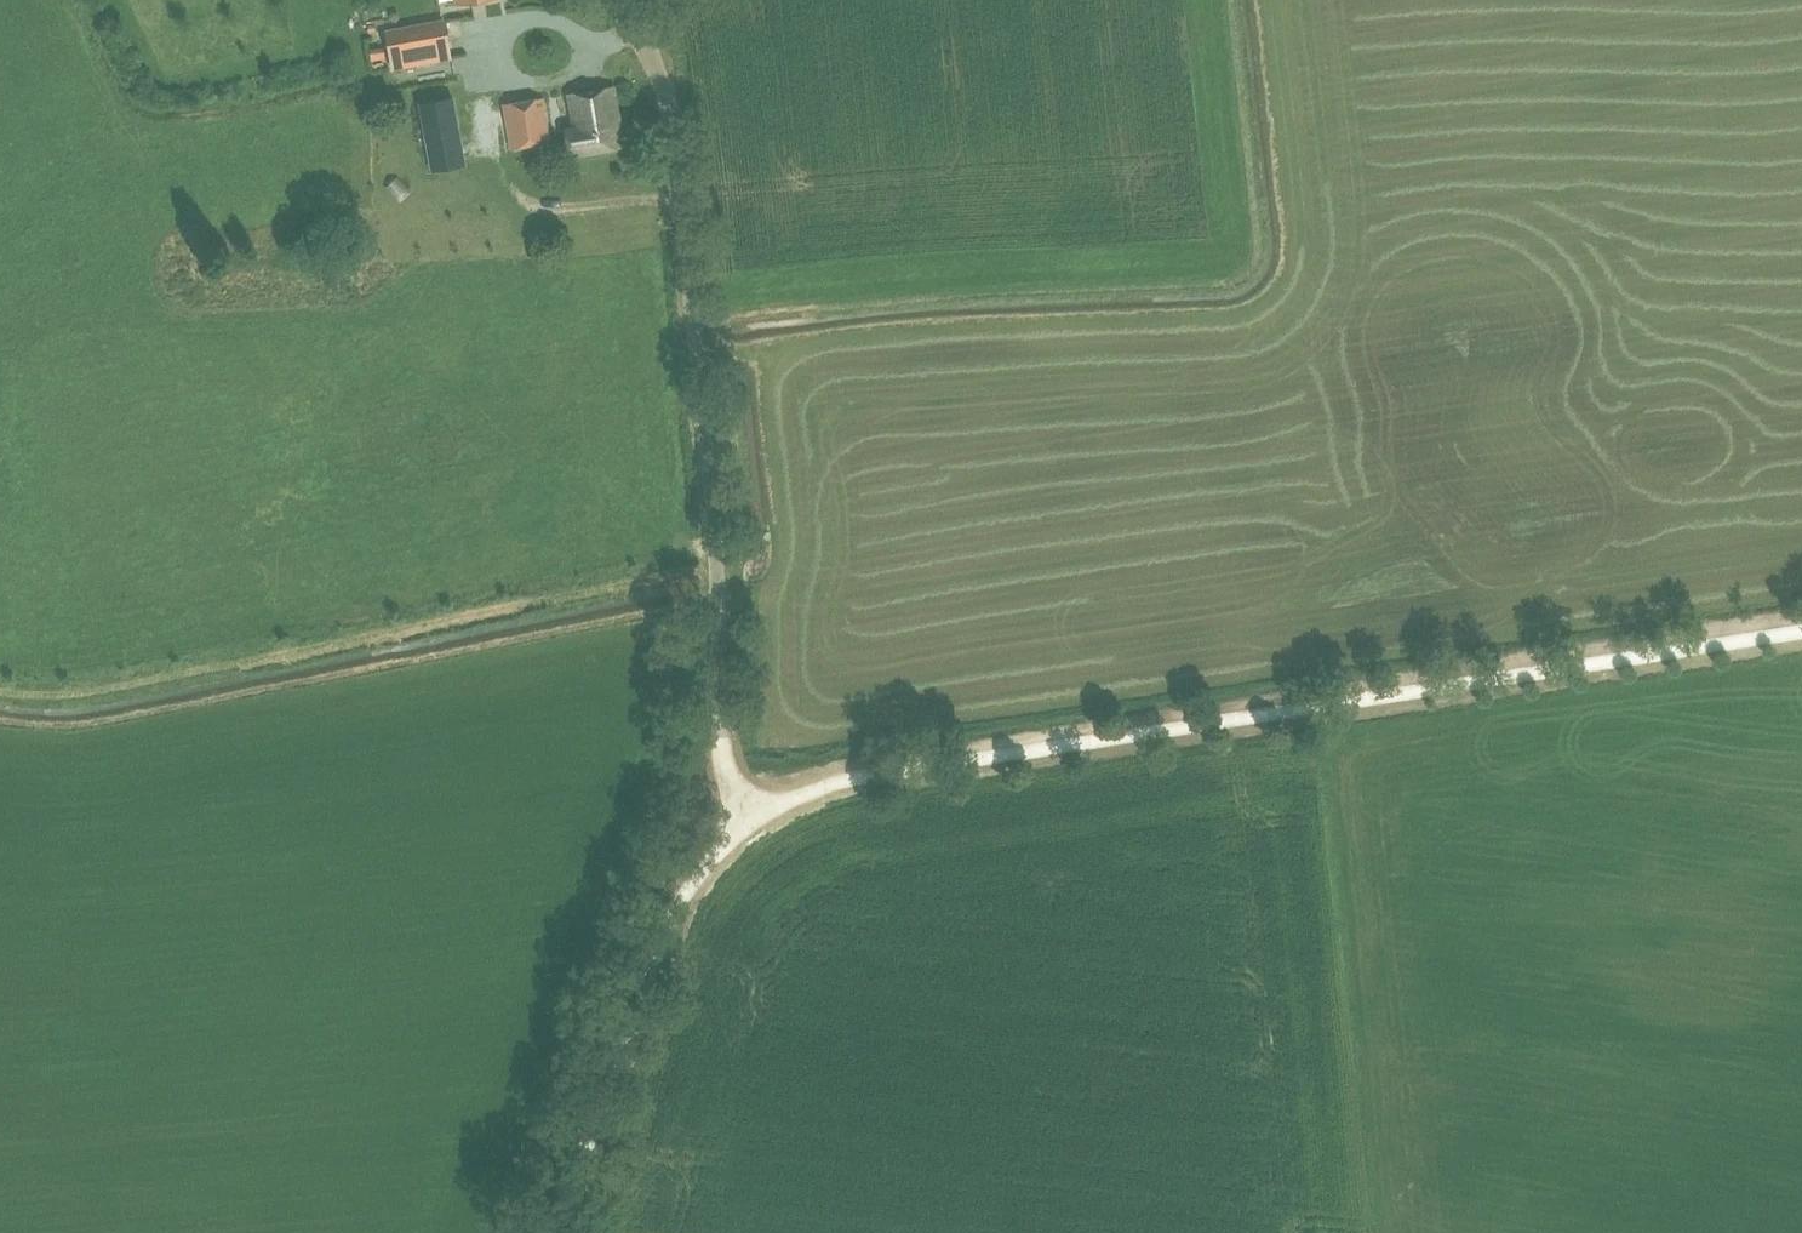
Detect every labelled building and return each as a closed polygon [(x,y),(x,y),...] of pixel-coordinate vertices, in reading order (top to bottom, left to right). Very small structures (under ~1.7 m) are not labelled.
[(408,45),(411,65),(450,58),(443,20),(424,23),(427,42),(408,45)] [(369,48),(371,60),(385,58),(383,46),(369,48)] [(615,86),(567,94),(572,127),(566,128),(570,154),(625,145),(615,86)] [(417,101),(431,171),(466,164),(454,95),(417,101)] [(511,146),(548,141),(541,98),(504,104),(511,146)]
